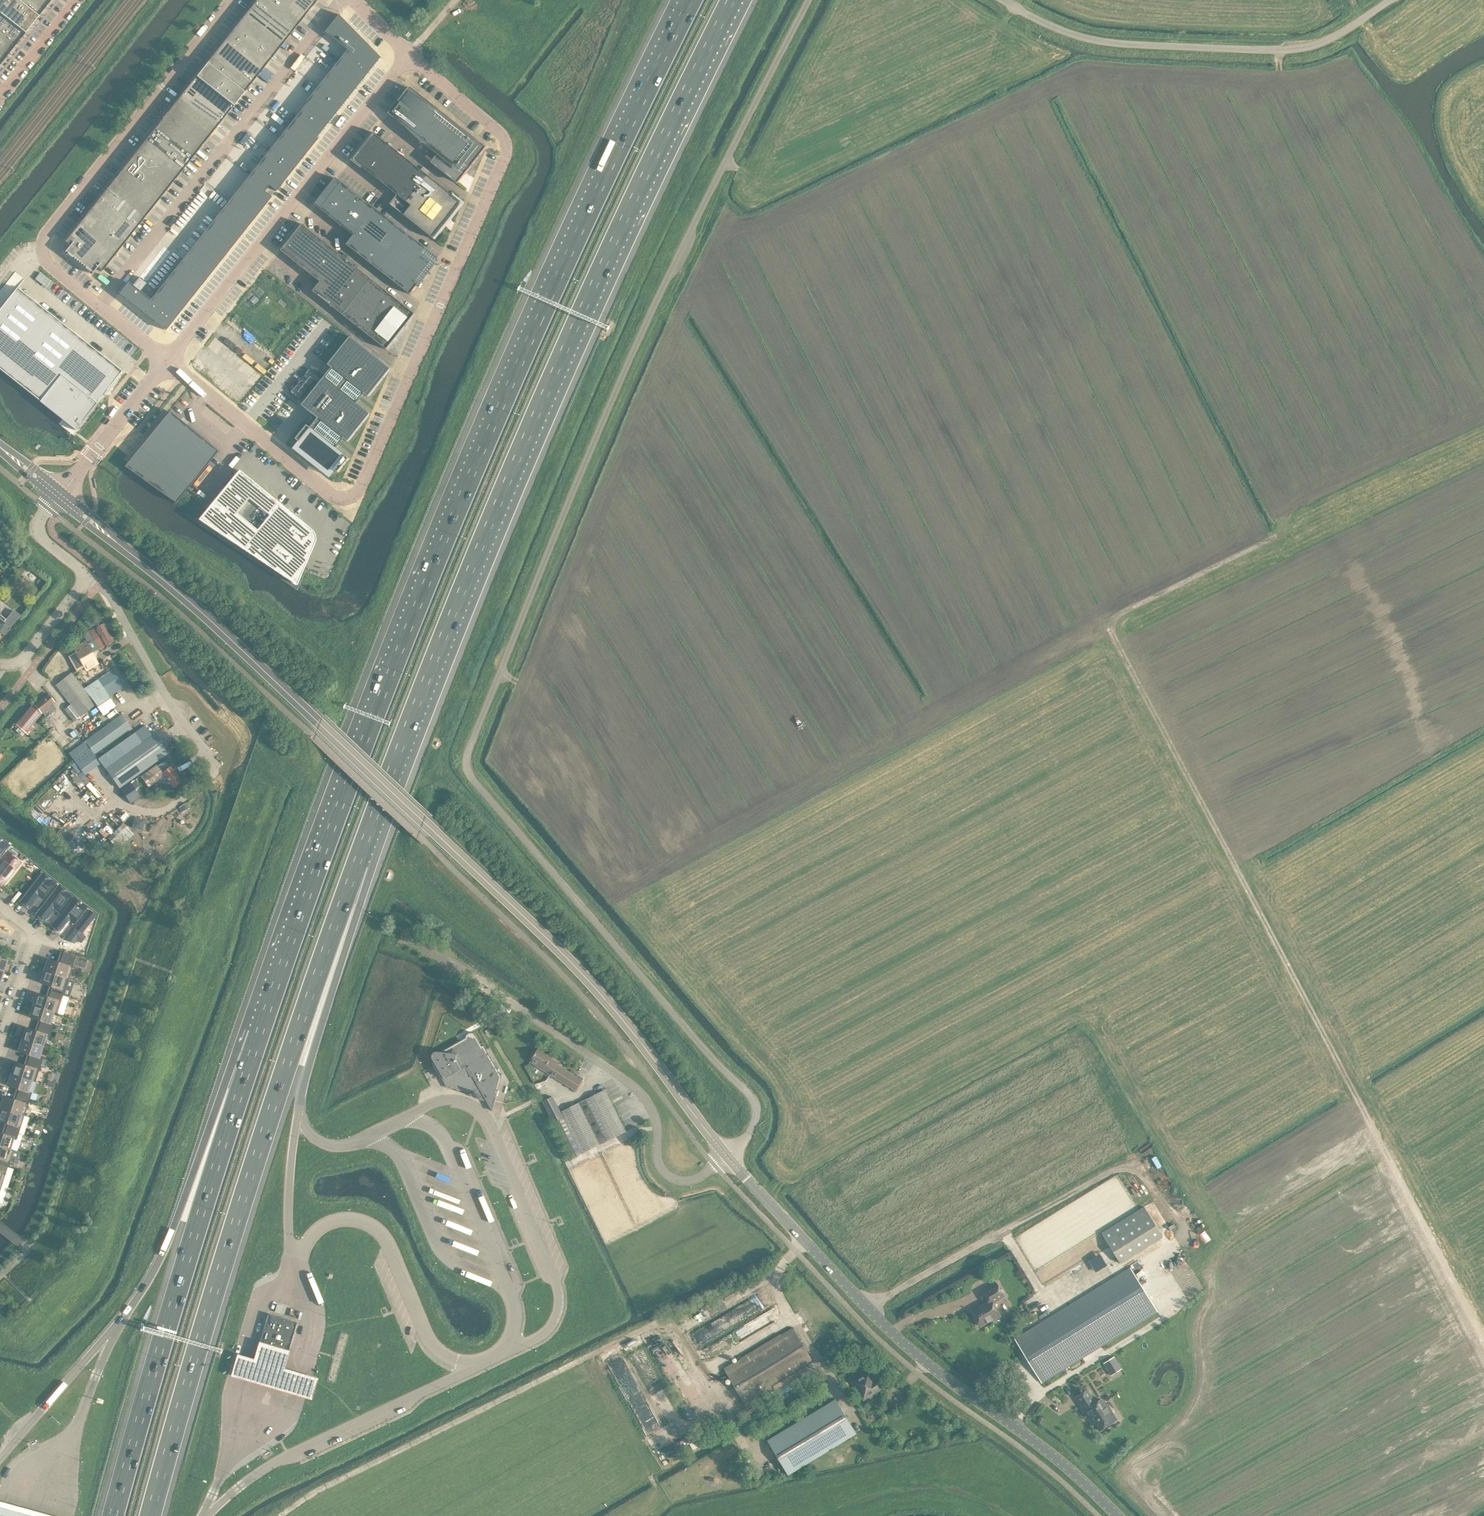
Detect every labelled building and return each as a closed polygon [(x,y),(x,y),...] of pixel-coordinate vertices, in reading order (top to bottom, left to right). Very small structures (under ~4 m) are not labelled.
[(25,33),(38,16),(17,0),(0,0),(0,13),(25,33)] [(38,16),(48,3),(44,0),(17,0),(38,16)] [(298,23),(270,0),(256,0),(253,3),(291,33),(298,23)] [(306,13),(290,0),(270,0),(298,23),(306,13)] [(306,13),(316,0),(290,0),(306,13)] [(253,3),(243,16),(280,46),(291,33),(253,3)] [(17,43),(25,33),(0,13),(0,29),(17,43)] [(339,14),(325,32),(348,50),(360,35),(339,14)] [(270,59),(280,46),(243,16),(232,30),(270,59)] [(9,53),(17,43),(0,29),(0,45),(9,53)] [(232,30),(224,39),(262,69),(270,59),(232,30)] [(360,35),(348,50),(372,69),(381,57),(360,35)] [(251,82),(262,69),(224,39),(214,53),(251,82)] [(1,62),(9,53),(0,45),(0,61),(1,62)] [(348,50),(338,61),(362,81),(372,69),(348,50)] [(214,53),(206,63),(243,92),(251,82),(214,53)] [(338,61),(328,74),(353,93),(362,81),(338,61)] [(233,105),(243,92),(206,63),(196,76),(233,105)] [(328,74),(318,86),(343,106),(353,93),(328,74)] [(196,76),(188,86),(225,115),(233,105),(196,76)] [(217,125),(225,115),(188,86),(180,96),(217,125)] [(318,86),(308,99),(333,118),(343,106),(318,86)] [(409,88),(391,111),(395,115),(393,117),(438,153),(430,162),(452,179),(452,178),(457,182),(484,147),(409,88)] [(180,96),(172,105),(209,135),(217,125),(180,96)] [(308,99),(299,112),(323,131),(333,118),(308,99)] [(201,145),(209,135),(172,105),(164,115),(201,145)] [(299,112),(289,124),(313,143),(323,131),(299,112)] [(164,115),(154,129),(191,158),(201,145),(164,115)] [(289,124),(279,137),(303,156),(313,143),(289,124)] [(183,168),(191,158),(154,129),(146,139),(183,168)] [(353,159),(411,205),(403,215),(433,239),(445,224),(442,222),(446,216),(449,218),(462,203),(374,133),(353,159)] [(279,137),(269,149),(293,168),(303,156),(279,137)] [(146,139),(138,148),(175,178),(183,168),(146,139)] [(167,188),(175,178),(138,148),(130,158),(167,188)] [(269,149),(259,162),(283,181),(293,168),(269,149)] [(122,168),(159,198),(167,188),(130,158),(122,168)] [(259,162),(249,174),(266,188),(268,185),(275,191),(283,181),(259,162)] [(152,208),(159,198),(122,168),(114,178),(152,208)] [(249,174),(239,187),(263,206),(271,196),(263,191),(266,188),(249,174)] [(106,188),(144,217),(152,208),(114,178),(106,188)] [(414,281),(417,279),(432,265),(433,264),(433,263),(433,262),(433,261),(433,260),(432,260),(432,259),(422,254),(426,248),(337,179),(331,186),(334,189),(319,202),(319,203),(318,204),(318,205),(318,206),(319,206),(319,207),(320,207),(320,208),(330,213),(328,215),(353,235),(346,244),(410,294),(418,284),(414,281)] [(268,186),(264,191),(270,195),(271,194),(273,191),(274,190),(268,186)] [(239,187),(229,199),(253,218),(263,206),(239,187)] [(136,227),(144,217),(106,188),(99,198),(136,227)] [(85,214),(123,244),(136,227),(99,198),(85,214)] [(229,199),(219,212),(243,231),(253,218),(229,199)] [(219,212),(209,224),(233,244),(243,231),(219,212)] [(115,254),(123,244),(85,214),(78,224),(96,239),(115,254)] [(78,224),(64,241),(69,245),(64,252),(65,252),(65,251),(67,252),(66,253),(71,257),(72,256),(74,258),(73,259),(74,259),(74,258),(76,259),(75,260),(76,261),(77,260),(78,261),(77,262),(78,263),(96,239),(78,224)] [(209,224),(199,237),(223,256),(233,244),(209,224)] [(415,313),(409,309),(302,224),(281,250),(320,281),(312,291),(381,345),(386,349),(415,313)] [(199,237),(189,249),(213,269),(223,256),(199,237)] [(115,254),(96,239),(78,263),(79,262),(80,263),(80,264),(80,265),(81,264),(83,265),(82,266),(83,266),(83,265),(85,267),(84,268),(89,272),(90,271),(92,272),(91,273),(97,267),(102,271),(115,254)] [(189,249),(179,262),(203,281),(213,269),(189,249)] [(179,262),(169,274),(194,294),(203,281),(179,262)] [(169,274),(159,287),(184,306),(194,294),(169,274)] [(128,281),(118,293),(140,310),(150,299),(140,291),(146,283),(145,282),(139,278),(138,277),(132,285),(128,281)] [(16,287),(0,308),(0,370),(62,419),(62,418),(74,428),(74,429),(75,430),(79,426),(97,404),(95,403),(121,370),(63,324),(40,306),(17,288),(16,287)] [(159,287),(150,299),(174,318),(184,306),(159,287)] [(150,299),(140,310),(165,330),(174,318),(150,299)] [(310,427),(307,425),(296,439),(299,441),(296,445),(332,474),(335,470),(338,472),(349,458),(336,448),(345,436),(349,439),(370,413),(357,403),(364,393),(368,396),(390,368),(350,336),(328,364),(332,367),(324,377),(324,376),(301,405),(318,418),(310,427)] [(195,478),(217,450),(169,411),(133,455),(135,456),(128,463),(144,476),(141,479),(175,502),(195,478)] [(292,582),(297,581),(314,542),(313,542),(314,541),(314,539),(314,538),(314,537),(313,535),(313,534),(313,533),(312,532),(311,531),(310,530),(309,529),(310,529),(292,514),(292,513),(289,510),(287,510),(238,470),(197,519),(292,582)] [(4,634),(19,615),(13,610),(4,622),(3,622),(0,620),(0,630),(4,634)] [(108,633),(103,623),(94,628),(93,626),(87,629),(88,631),(83,633),(87,642),(92,639),(91,636),(97,633),(99,637),(103,635),(104,636),(108,633)] [(112,641),(108,633),(104,636),(103,635),(99,637),(97,633),(91,636),(92,639),(87,642),(86,643),(85,641),(65,651),(76,671),(83,666),(86,670),(97,664),(91,652),(112,641)] [(108,696),(124,686),(112,669),(84,688),(71,672),(55,685),(70,704),(63,709),(73,721),(95,704),(102,713),(114,705),(108,696)] [(15,724),(28,735),(34,727),(31,725),(41,713),(55,702),(47,693),(33,704),(32,703),(15,724)] [(83,772),(99,761),(94,754),(131,727),(122,714),(69,753),(83,772)] [(157,766),(155,762),(168,753),(154,733),(150,736),(146,730),(137,736),(135,734),(118,747),(124,755),(105,769),(119,788),(119,789),(148,768),(149,770),(140,777),(148,787),(164,775),(173,787),(181,781),(170,765),(167,768),(163,762),(157,766)] [(45,809),(61,792),(52,784),(37,801),(45,809)] [(126,795),(131,802),(141,795),(136,788),(126,795)] [(0,836),(0,855),(9,843),(0,836)] [(25,856),(9,843),(0,855),(0,887),(25,856)] [(25,856),(0,887),(16,899),(41,868),(25,856)] [(31,912),(56,880),(41,868),(16,899),(31,912)] [(72,893),(56,880),(31,912),(47,924),(72,893)] [(63,937),(88,905),(72,893),(47,924),(63,937)] [(88,905),(63,937),(53,948),(62,951),(75,955),(84,958),(99,914),(88,905)] [(47,959),(44,970),(68,978),(75,955),(62,951),(59,963),(47,959)] [(63,977),(68,979),(68,978),(44,970),(40,982),(51,985),(50,991),(62,995),(64,989),(60,988),(63,977)] [(36,993),(33,1005),(57,1013),(62,995),(50,991),(48,997),(36,993)] [(40,1020),(38,1025),(51,1030),(53,1023),(49,1022),(52,1011),(57,1013),(33,1005),(29,1016),(40,1020)] [(45,1034),(49,1036),(51,1030),(38,1025),(37,1031),(25,1028),(24,1031),(22,1030),(19,1038),(41,1045),(45,1034)] [(482,1042),(480,1043),(475,1034),(474,1033),(473,1032),(472,1032),(471,1032),(470,1032),(469,1032),(468,1033),(467,1033),(467,1034),(466,1034),(462,1043),(460,1039),(444,1048),(447,1052),(437,1051),(436,1051),(435,1051),(434,1052),(433,1052),(433,1053),(432,1053),(432,1054),(432,1055),(432,1056),(432,1057),(432,1058),(434,1062),(433,1063),(440,1076),(442,1075),(448,1086),(470,1092),(474,1090),(479,1098),(483,1096),(492,1111),(502,1076),(482,1042)] [(29,1054),(27,1060),(40,1064),(42,1058),(38,1056),(41,1045),(19,1038),(17,1047),(19,1047),(18,1050),(29,1054)] [(575,1089),(581,1080),(549,1060),(551,1057),(538,1049),(531,1059),(544,1067),(543,1069),(575,1089)] [(11,1064),(8,1072),(35,1081),(40,1064),(27,1060),(26,1065),(14,1062),(13,1065),(11,1064)] [(30,1080),(35,1081),(8,1072),(6,1081),(8,1082),(7,1085),(18,1088),(16,1094),(29,1098),(31,1092),(27,1090),(30,1080)] [(625,1131),(604,1089),(560,1112),(551,1096),(543,1100),(572,1158),(580,1153),(625,1131)] [(24,1115),(19,1113),(23,1103),(27,1105),(29,1098),(16,1094),(15,1100),(3,1096),(2,1099),(0,1098),(0,1108),(24,1115)] [(18,1132),(24,1115),(0,1108),(0,1120),(7,1123),(5,1128),(18,1132)] [(13,1150),(13,1149),(8,1148),(12,1137),(16,1139),(18,1132),(5,1128),(3,1134),(0,1133),(0,1145),(13,1150)] [(7,1167),(13,1150),(0,1145),(0,1164),(7,1167)] [(1120,1263),(1179,1227),(1160,1197),(1101,1233),(1120,1263)] [(1130,1267),(1015,1338),(1042,1382),(1157,1311),(1130,1267)] [(988,1301),(972,1311),(976,1318),(975,1320),(978,1324),(979,1324),(981,1326),(992,1318),(993,1320),(1000,1315),(993,1303),(1004,1296),(996,1283),(982,1291),(988,1301)] [(773,1302),(766,1290),(732,1309),(738,1321),(773,1302)] [(746,1322),(751,1330),(777,1316),(772,1308),(746,1322)] [(269,1313),(267,1313),(267,1314),(258,1343),(258,1344),(258,1345),(259,1345),(286,1353),(287,1353),(288,1353),(288,1352),(297,1323),(297,1322),(296,1321),(269,1313)] [(745,1404),(814,1363),(793,1327),(724,1369),(745,1404)] [(286,1353),(259,1345),(255,1357),(239,1352),(232,1373),(308,1395),(315,1375),(282,1365),(286,1353)] [(1103,1361),(1111,1372),(1119,1366),(1111,1355),(1103,1361)] [(863,1398),(880,1389),(874,1380),(873,1380),(868,1372),(853,1381),(863,1398)] [(1087,1389),(1075,1396),(1088,1417),(1090,1415),(1099,1430),(1114,1420),(1101,1398),(1095,1402),(1087,1389)] [(789,1475),(857,1434),(837,1400),(768,1441),(789,1475)] [(259,1431),(263,1433),(277,1411),(272,1409),(259,1431)] [(0,1499),(0,1515),(62,1515),(0,1499)]
